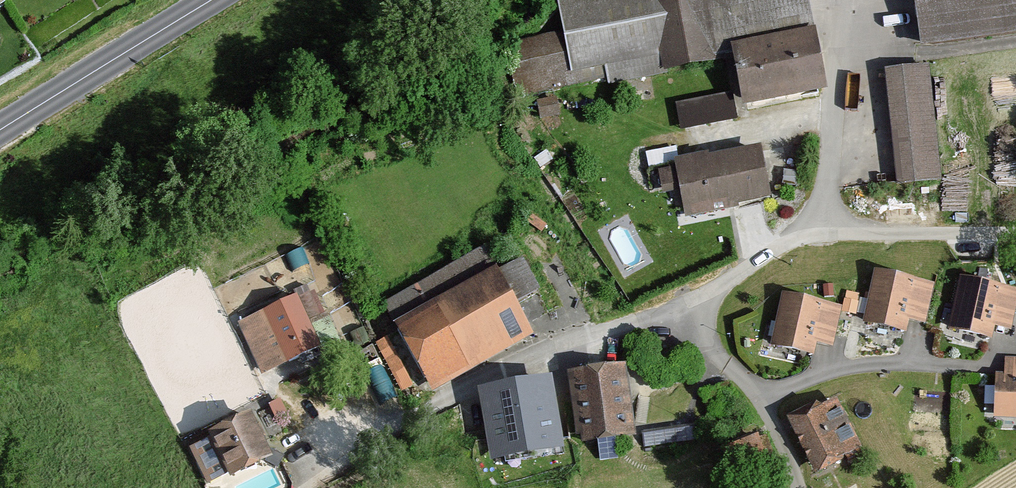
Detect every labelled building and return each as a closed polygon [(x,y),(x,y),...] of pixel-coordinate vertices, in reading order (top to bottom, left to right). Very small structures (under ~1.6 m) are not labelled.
[(824,99),(804,0),(587,0),(552,7),(566,75),(604,68),(609,94),(658,84),(658,81),(731,66),(741,115),(788,106),(824,99)] [(920,50),(1015,36),(1015,0),(913,0),(920,50)] [(928,70),(883,74),(894,190),(939,186),(928,70)] [(714,159),(672,166),(682,219),(768,204),(758,151),(714,159)] [(380,305),(429,394),(484,364),(532,338),(527,329),(551,316),(522,263),(500,275),(485,248),(380,305)] [(933,287),(877,273),(863,328),(905,339),(909,325),(909,324),(923,327),(933,287)] [(961,280),(947,335),(990,346),(993,332),(993,331),(1007,335),(1015,300),(1015,294),(961,280)] [(314,281),(301,286),(314,318),(327,312),(314,281)] [(839,311),(783,296),(768,351),(811,362),(815,348),(815,347),(829,351),(839,311)] [(318,351),(295,301),(235,329),(258,379),(291,364),(318,351)] [(1002,364),(1001,378),(1000,378),(995,378),(992,423),(1015,424),(1015,365),(1002,364)] [(597,372),(569,375),(575,445),(632,440),(626,369),(597,372)] [(549,376),(509,380),(513,421),(553,418),(549,376)] [(829,398),(784,421),(789,431),(813,476),(858,453),(829,398)] [(271,464),(248,415),(229,424),(208,434),(230,483),(271,464)] [(693,432),(638,437),(640,454),(694,449),(693,432)] [(733,471),(768,453),(759,434),(724,453),(733,471)]
